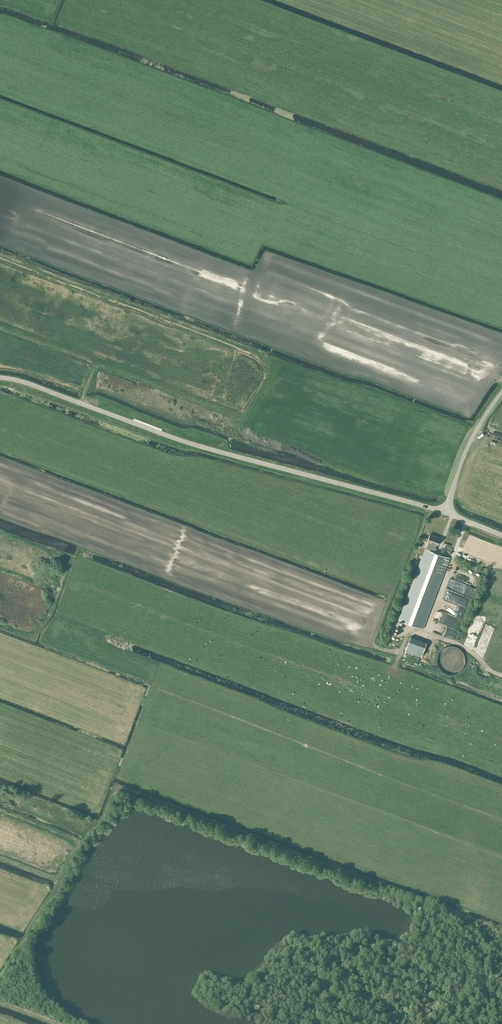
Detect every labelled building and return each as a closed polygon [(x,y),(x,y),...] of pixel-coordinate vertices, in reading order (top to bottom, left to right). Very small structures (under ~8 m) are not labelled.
[(428,541),(426,548),(399,619),(423,628),(450,557),(435,552),(436,548),(435,548),(436,544),(437,545),(440,537),(430,533),(427,541),(428,541)] [(472,576),(459,574),(459,575),(458,575),(457,578),(469,580),(469,583),(473,584),(474,581),(471,581),(472,576)] [(459,617),(466,600),(446,592),(438,612),(456,619),(457,617),(459,617)] [(433,629),(449,635),(450,633),(456,635),(458,629),(433,620),(432,622),(435,623),(433,629)] [(421,656),(427,642),(411,636),(405,650),(421,656)] [(442,659),(443,669),(456,668),(456,658),(442,659)]
